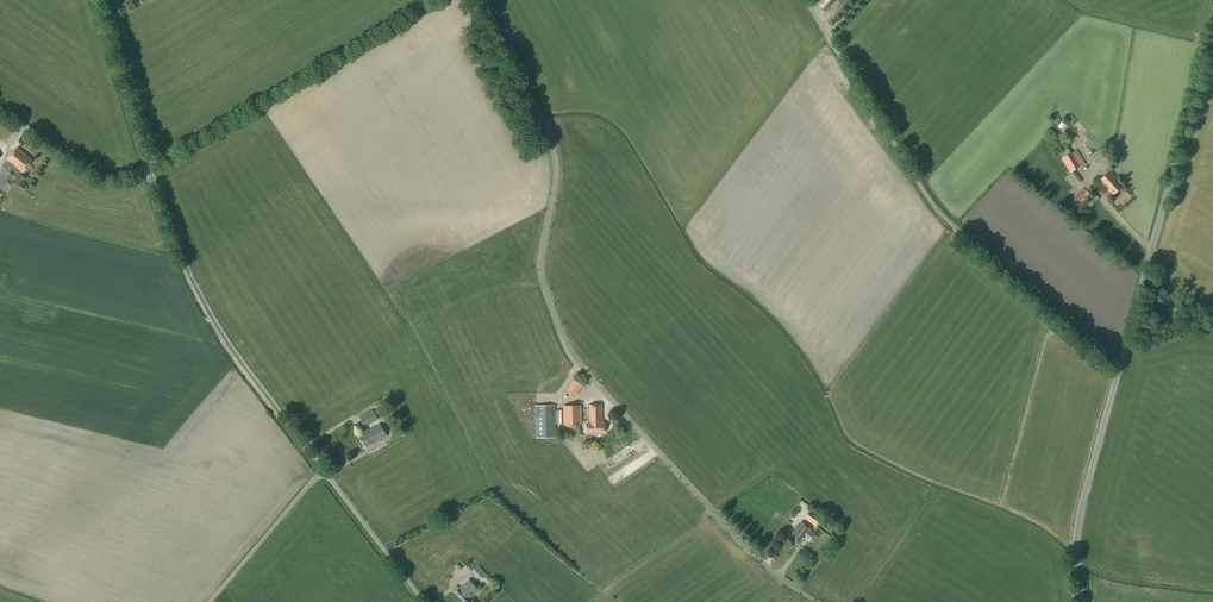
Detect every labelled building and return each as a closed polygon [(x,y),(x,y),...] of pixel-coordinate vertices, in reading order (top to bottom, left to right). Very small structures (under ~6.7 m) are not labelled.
[(1076,126),(1081,124),(1076,115),(1071,117),(1076,126)] [(1071,153),(1067,147),(1057,153),(1060,160),(1062,159),(1070,173),(1082,166),(1083,167),(1086,165),(1077,150),(1071,153)] [(32,160),(17,148),(7,159),(2,166),(5,169),(0,174),(0,190),(13,175),(10,173),(15,166),(23,172),(32,160)] [(1096,165),(1108,157),(1102,148),(1090,156),(1096,165)] [(1074,188),(1082,181),(1074,171),(1066,177),(1074,188)] [(1114,196),(1124,186),(1110,171),(1100,180),(1114,196)] [(1079,209),(1091,194),(1083,188),(1071,203),(1079,209)] [(535,438),(557,438),(557,430),(556,430),(555,405),(535,405),(535,438)] [(580,405),(563,405),(564,425),(581,425),(581,424),(580,406),(580,405)] [(586,424),(586,433),(604,433),(604,423),(602,423),(602,405),(588,405),(588,406),(588,423),(586,423),(586,424)] [(365,428),(377,420),(372,410),(359,418),(364,427),(365,428)] [(376,443),(387,436),(380,424),(369,430),(370,431),(360,437),(366,447),(376,442),(376,443)] [(815,526),(821,517),(810,509),(804,518),(815,526)] [(811,530),(801,523),(798,527),(797,526),(791,535),(793,536),(790,539),(799,545),(804,538),(808,541),(814,533),(811,531),(811,530)] [(467,552),(454,564),(461,572),(473,560),(467,552)] [(480,581),(487,575),(479,565),(472,572),(480,581)] [(469,581),(460,589),(459,589),(454,593),(463,601),(471,601),(469,599),(478,590),(469,581)]
